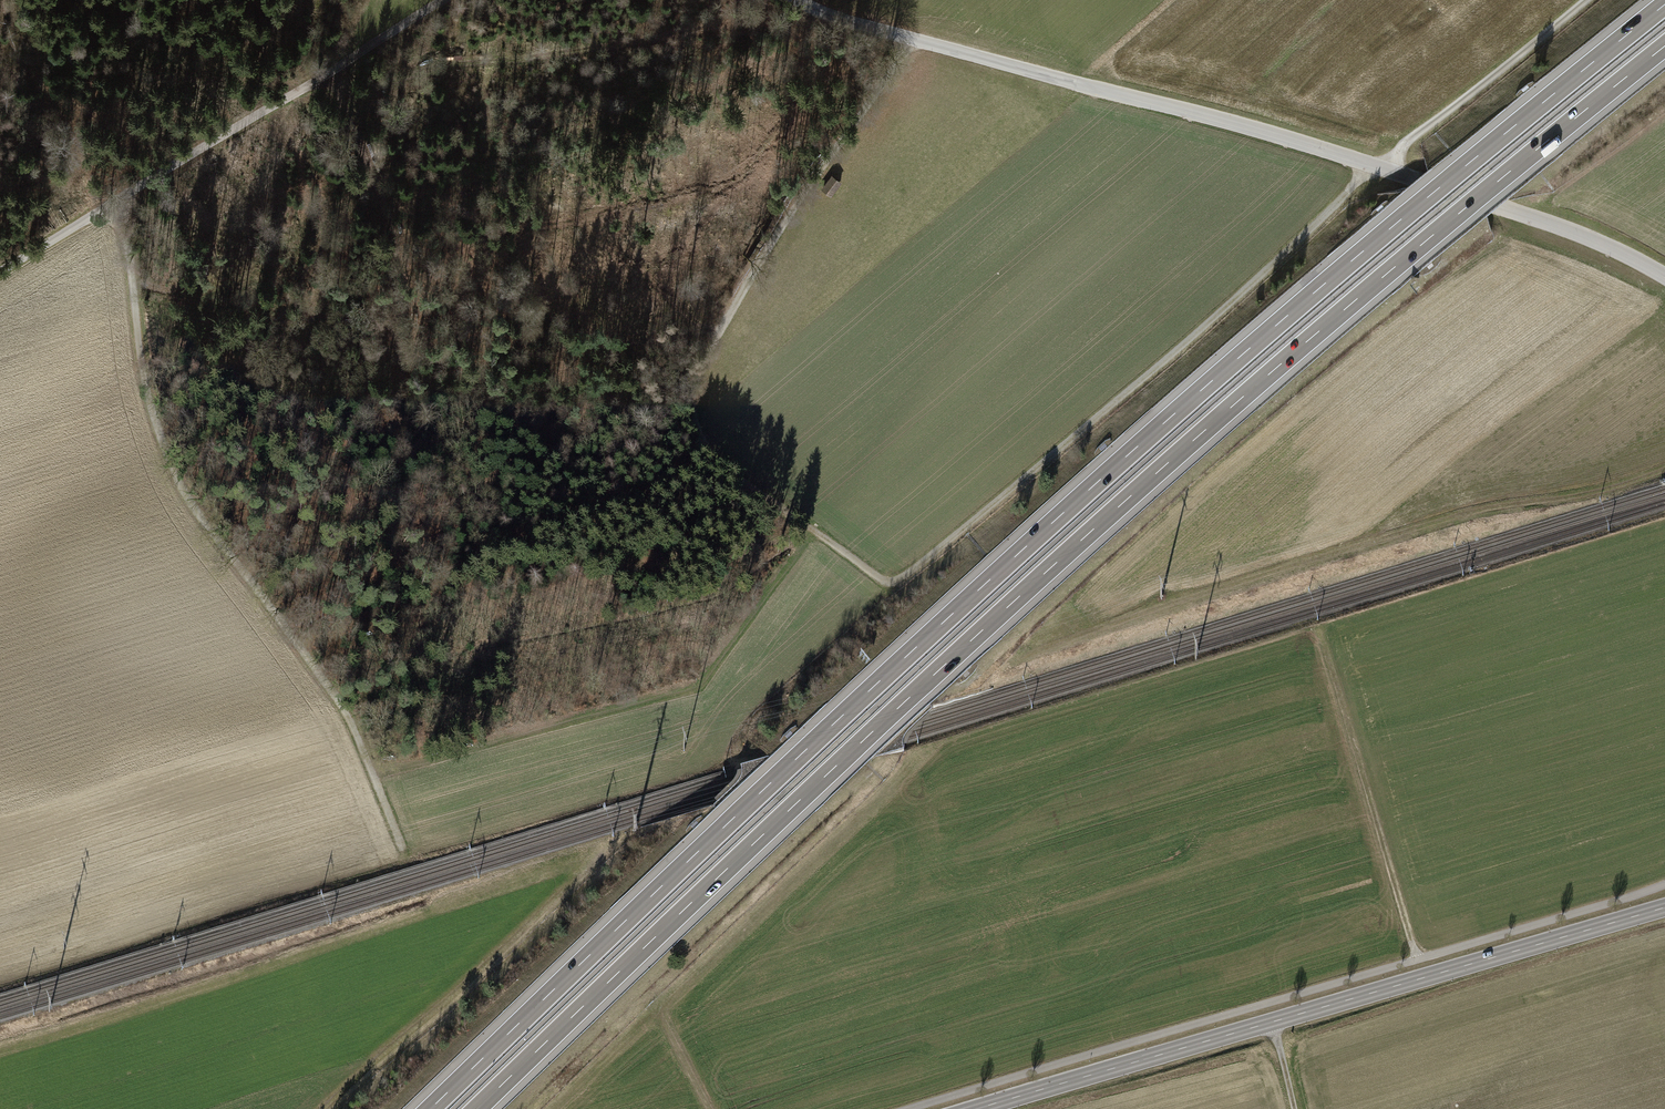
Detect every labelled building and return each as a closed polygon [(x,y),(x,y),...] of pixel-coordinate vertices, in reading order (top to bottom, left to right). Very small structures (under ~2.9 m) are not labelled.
[(839,182),(832,177),(824,188),(831,194),(839,182)]
